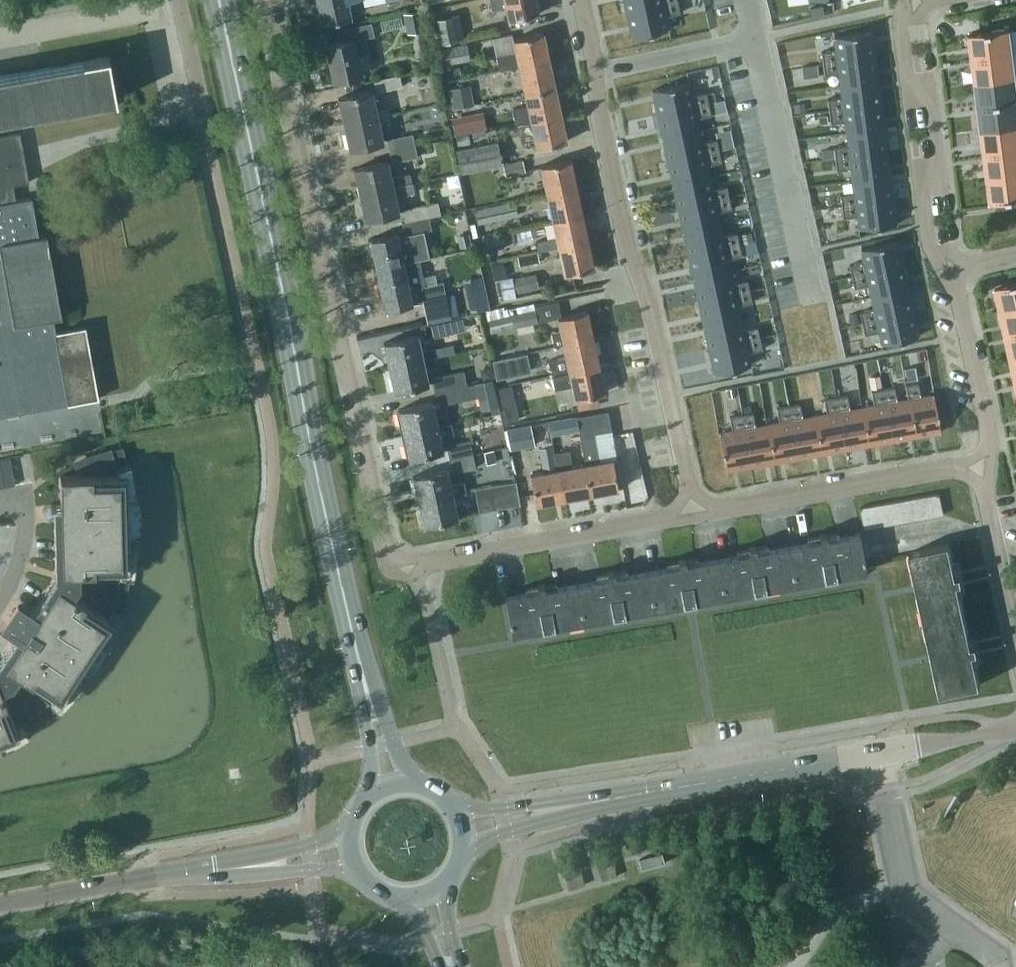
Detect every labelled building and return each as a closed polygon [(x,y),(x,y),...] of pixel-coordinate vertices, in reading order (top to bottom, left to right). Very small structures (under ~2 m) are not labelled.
[(321,23),(350,17),(346,0),(316,0),(321,23)] [(491,10),(496,9),(505,7),(508,20),(538,13),(535,0),(489,0),(491,10)] [(626,12),(677,1),(677,0),(623,0),(626,12)] [(677,1),(626,12),(631,37),(668,29),(665,16),(679,13),(677,1)] [(407,34),(424,31),(420,10),(403,13),(407,34)] [(430,20),(435,44),(464,38),(458,13),(430,20)] [(365,38),(374,36),(371,24),(339,31),(342,42),(326,45),(334,80),(360,75),(356,55),(368,52),(365,38)] [(969,33),(972,57),(1012,52),(1009,28),(969,33)] [(835,49),(821,51),(822,63),(874,56),(871,31),(834,36),(835,49)] [(518,66),(548,59),(542,32),(512,39),(515,52),(495,56),(498,70),(511,67),(518,66)] [(442,47),(446,64),(469,59),(465,42),(442,47)] [(1012,52),(972,57),(975,81),(1015,76),(1012,52)] [(115,99),(107,55),(0,75),(0,120),(115,99)] [(874,56),(822,63),(824,74),(838,73),(840,85),(878,80),(874,56)] [(521,80),(524,93),(554,86),(548,59),(518,66),(521,80)] [(803,78),(819,75),(817,64),(801,66),(803,78)] [(374,80),(376,92),(401,86),(399,75),(374,80)] [(1015,100),(1015,80),(1015,76),(975,81),(978,105),(991,104),(1015,100)] [(842,97),(827,99),(829,111),(881,104),(878,80),(840,85),(842,97)] [(689,82),(652,90),(657,114),(708,103),(705,91),(691,95),(689,82)] [(448,88),(453,108),(469,105),(465,85),(448,88)] [(515,123),(530,120),(560,113),(554,86),(524,93),(527,106),(511,109),(515,123)] [(338,98),(343,122),(387,112),(386,108),(376,110),(372,91),(338,98)] [(712,114),(726,111),(724,100),(709,103),(712,114)] [(981,129),(1015,124),(1015,100),(991,104),(978,105),(981,129)] [(708,103),(657,114),(662,138),(699,129),(696,117),(710,114),(708,103)] [(881,104),(829,111),(830,122),(845,120),(846,132),(884,127),(881,104)] [(343,122),(349,149),(383,142),(378,121),(388,119),(387,112),(343,122)] [(566,140),(560,113),(530,120),(536,147),(566,140)] [(476,117),(453,122),(455,134),(479,129),(476,117)] [(1015,149),(1015,124),(981,129),(985,153),(997,151),(1015,149)] [(848,145),(834,147),(835,158),(887,151),(884,127),(846,132),(848,145)] [(699,129),(662,138),(667,161),(718,150),(716,138),(702,141),(699,129)] [(98,398),(85,325),(55,331),(52,317),(60,316),(46,235),(38,236),(31,197),(18,199),(16,184),(30,181),(22,132),(0,136),(0,415),(98,398)] [(387,139),(389,150),(414,145),(412,133),(387,139)] [(457,146),(470,143),(468,133),(455,136),(457,146)] [(731,135),(716,138),(718,149),(734,146),(731,135)] [(456,150),(460,172),(501,164),(497,142),(456,150)] [(417,156),(414,145),(389,150),(392,162),(417,156)] [(988,177),(1015,174),(1015,149),(997,151),(985,153),(988,177)] [(718,150),(667,161),(672,184),(709,176),(707,164),(721,161),(718,150)] [(887,151),(835,158),(837,170),(851,168),(852,180),(890,175),(887,151)] [(576,188),(570,159),(540,165),(546,195),(576,188)] [(522,160),(503,164),(505,174),(525,170),(522,160)] [(353,169),(358,194),(411,182),(409,173),(391,177),(387,161),(353,169)] [(988,177),(991,201),(1015,198),(1015,174),(988,177)] [(854,192),(840,194),(841,206),(893,199),(890,175),(852,180),(854,192)] [(709,176),(672,184),(677,208),(729,197),(726,185),(712,188),(709,176)] [(411,182),(358,194),(364,220),(398,212),(395,196),(413,192),(411,182)] [(581,214),(576,188),(546,195),(552,221),(581,214)] [(729,197),(677,208),(683,231),(720,223),(717,211),(731,208),(729,197)] [(893,199),(841,206),(843,217),(857,215),(859,228),(897,224),(893,199)] [(401,222),(401,223),(428,217),(428,216),(440,214),(437,202),(402,209),(405,221),(401,222)] [(513,202),(494,206),(476,211),(478,223),(516,214),(513,202)] [(558,246),(558,248),(587,242),(581,214),(552,221),(556,237),(536,241),(538,251),(558,246)] [(431,228),(428,217),(401,223),(404,234),(431,228)] [(720,223),(683,231),(688,255),(739,243),(736,232),(722,235),(720,223)] [(487,245),(504,241),(502,231),(485,235),(487,245)] [(460,248),(471,245),(468,232),(457,235),(460,248)] [(370,239),(377,269),(419,260),(418,259),(411,260),(410,253),(402,255),(397,233),(370,239)] [(863,261),(849,264),(852,276),(903,265),(897,241),(860,249),(863,261)] [(593,268),(587,242),(558,248),(564,274),(593,268)] [(739,243),(688,255),(693,278),(730,270),(727,258),(741,255),(739,243)] [(519,265),(539,261),(537,252),(517,256),(519,265)] [(422,300),(422,299),(445,294),(442,281),(424,285),(419,260),(377,269),(385,309),(422,301),(423,301),(422,300)] [(494,278),(506,276),(502,260),(491,262),(494,278)] [(903,265),(852,276),(854,287),(868,284),(871,296),(908,288),(903,265)] [(730,270),(693,278),(698,302),(749,290),(747,279),(733,282),(730,270)] [(512,279),(515,292),(538,287),(535,274),(512,279)] [(1015,306),(1015,281),(995,285),(1000,309),(1015,306)] [(483,288),(466,292),(470,311),(488,307),(483,288)] [(873,308),(859,311),(862,323),(913,312),(908,288),(871,296),(873,308)] [(749,290),(698,302),(703,325),(740,317),(738,305),(752,302),(749,290)] [(445,294),(422,299),(423,301),(422,301),(427,323),(450,317),(445,294)] [(1015,331),(1015,306),(1000,309),(1002,317),(1006,333),(1015,331)] [(489,320),(491,331),(537,321),(534,310),(489,320)] [(553,346),(563,344),(592,337),(587,310),(557,317),(560,329),(550,332),(553,346)] [(913,312),(862,323),(864,334),(878,331),(881,344),(918,336),(913,312)] [(427,323),(420,324),(423,339),(465,329),(462,315),(450,317),(427,323)] [(740,317),(703,325),(708,349),(759,337),(757,326),(743,329),(740,317)] [(1006,333),(1011,356),(1015,355),(1015,331),(1006,333)] [(384,342),(389,366),(435,356),(433,347),(420,350),(417,335),(384,342)] [(551,374),(569,371),(598,364),(592,337),(563,344),(566,356),(548,360),(551,374)] [(759,337),(708,349),(714,373),(751,365),(748,352),(762,349),(759,337)] [(435,356),(389,366),(394,391),(427,384),(424,368),(437,365),(435,356)] [(509,358),(494,361),(497,376),(512,373),(509,358)] [(569,373),(552,376),(555,389),(572,386),(575,398),(604,392),(598,364),(569,371),(569,373)] [(492,379),(493,378),(491,366),(479,369),(482,381),(492,379)] [(431,377),(434,393),(492,380),(492,379),(482,381),(466,384),(463,370),(431,377)] [(873,388),(881,386),(878,374),(870,376),(873,388)] [(492,380),(434,393),(437,405),(478,396),(480,409),(497,405),(492,380)] [(918,382),(905,385),(908,399),(909,398),(915,437),(940,432),(933,394),(920,396),(918,382)] [(894,387),(882,389),(892,441),(915,437),(909,398),(908,399),(896,401),(894,387)] [(873,405),(861,407),(868,445),(892,441),(882,389),(871,391),(873,405)] [(847,395),(835,397),(845,449),(868,445),(861,407),(849,409),(847,395)] [(826,413),(814,415),(821,454),(845,449),(835,397),(824,399),(826,413)] [(506,421),(519,418),(514,399),(502,403),(506,421)] [(402,426),(404,433),(446,424),(444,415),(435,417),(431,402),(399,409),(402,426)] [(799,404),(788,406),(797,458),(821,454),(814,415),(802,418),(799,404)] [(779,422),(767,424),(774,462),(797,458),(788,406),(776,408),(779,422)] [(608,411),(576,416),(584,464),(590,494),(616,489),(611,460),(600,462),(595,432),(611,430),(608,411)] [(752,412),(741,414),(750,466),(774,462),(767,424),(755,426),(752,412)] [(732,430),(719,433),(726,471),(750,466),(741,414),(729,416),(732,430)] [(551,435),(579,431),(576,416),(549,421),(551,435)] [(409,458),(442,451),(439,437),(453,434),(451,423),(446,424),(404,433),(409,458)] [(530,425),(506,430),(510,449),(534,445),(530,425)] [(541,442),(550,440),(547,428),(539,430),(541,442)] [(620,446),(635,443),(633,431),(618,434),(620,446)] [(469,440),(447,445),(450,459),(472,454),(469,440)] [(126,463),(122,446),(77,462),(77,474),(59,475),(62,571),(79,570),(79,581),(78,585),(73,594),(58,584),(36,617),(17,605),(6,622),(42,645),(39,650),(21,639),(5,664),(20,674),(14,682),(11,685),(1,689),(0,687),(0,742),(18,735),(15,725),(24,722),(28,731),(38,725),(47,718),(55,709),(47,704),(52,695),(60,701),(113,621),(105,615),(111,607),(119,613),(124,602),(127,591),(129,579),(119,579),(118,569),(128,569),(126,473),(116,473),(116,464),(126,463)] [(486,464),(496,462),(493,449),(483,451),(486,464)] [(569,450),(554,453),(557,469),(562,499),(590,494),(584,464),(572,466),(569,450)] [(472,454),(450,459),(453,472),(475,467),(472,454)] [(0,459),(0,465),(4,487),(15,485),(10,457),(0,459)] [(412,476),(418,502),(452,495),(466,492),(464,481),(449,484),(446,468),(412,476)] [(562,499),(557,469),(529,474),(535,504),(562,499)] [(505,506),(519,503),(514,483),(501,486),(505,506)] [(505,506),(501,486),(489,488),(493,509),(505,506)] [(489,488),(474,491),(478,512),(493,509),(489,488)] [(932,517),(941,515),(938,494),(928,496),(932,517)] [(452,495),(418,502),(423,525),(457,518),(452,495)] [(928,496),(918,498),(922,519),(932,517),(928,496)] [(918,498),(908,500),(912,521),(922,519),(918,498)] [(908,500),(898,501),(901,523),(912,521),(908,500)] [(898,501),(888,503),(892,524),(901,523),(898,501)] [(888,503),(878,505),(882,526),(892,524),(888,503)] [(878,505),(868,507),(872,528),(882,526),(878,505)] [(859,508),(863,530),(872,528),(868,507),(859,508)] [(858,532),(822,539),(829,578),(865,571),(858,532)] [(794,584),(829,578),(822,539),(787,545),(794,584)] [(909,552),(917,588),(961,578),(960,575),(955,576),(948,544),(909,552)] [(787,545),(751,551),(758,590),(794,584),(787,545)] [(751,551),(716,558),(723,597),(758,590),(751,551)] [(716,558),(681,564),(687,603),(723,597),(716,558)] [(652,609),(687,603),(681,564),(645,570),(652,609)] [(645,570),(610,577),(617,616),(652,609),(645,570)] [(581,622),(617,616),(610,577),(574,583),(581,622)] [(917,588),(925,623),(964,614),(957,582),(961,581),(961,578),(917,588)] [(546,628),(581,622),(574,583),(539,589),(546,628)] [(546,628),(539,589),(504,595),(511,634),(546,628)] [(925,623),(933,658),(976,648),(975,644),(971,645),(964,614),(925,623)] [(976,648),(933,658),(941,693),(980,684),(972,651),(977,650),(976,648)] [(666,862),(663,852),(640,858),(642,868),(666,862)]
